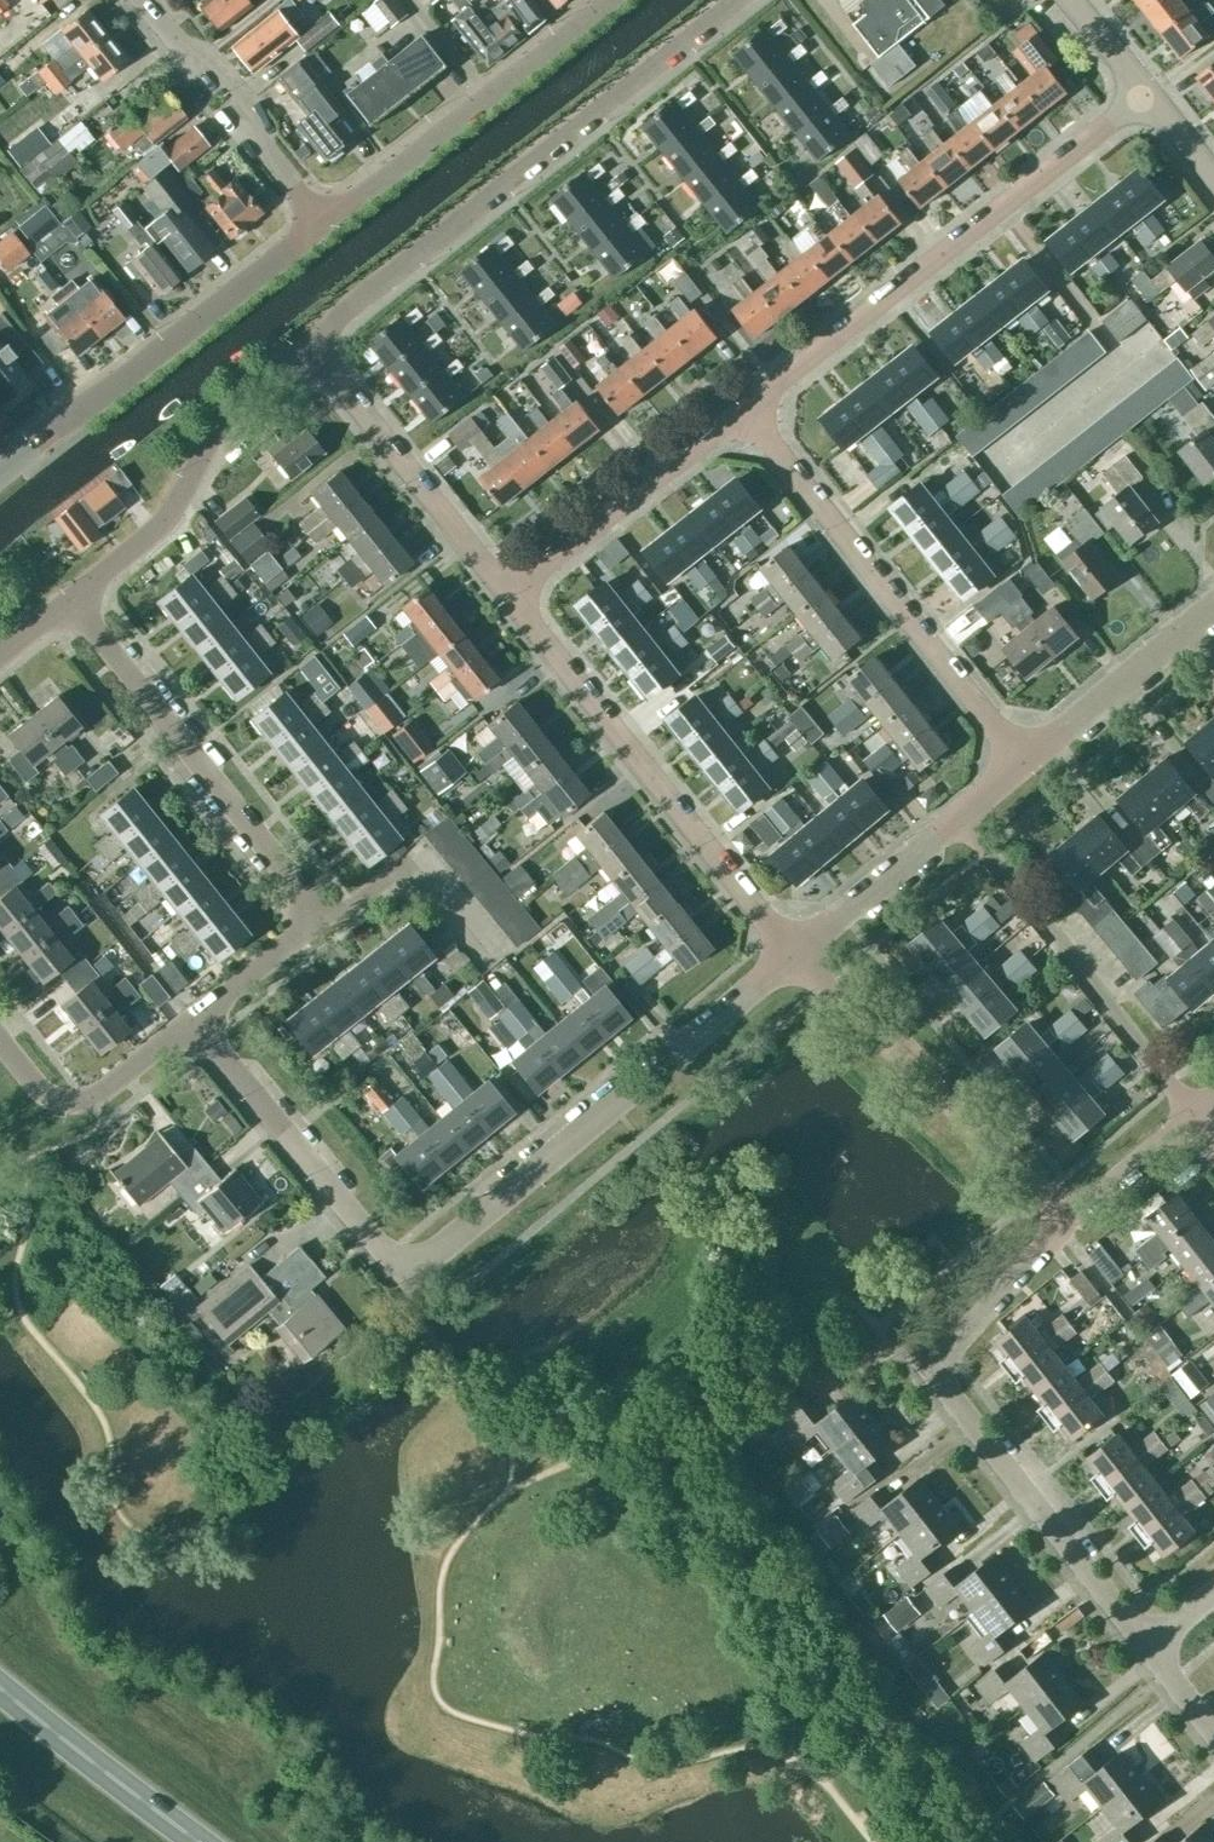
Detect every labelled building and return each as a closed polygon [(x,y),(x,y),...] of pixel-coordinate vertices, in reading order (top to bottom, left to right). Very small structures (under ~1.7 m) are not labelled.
[(235,19),(254,4),(250,0),(209,0),(202,5),(222,30),(235,19)] [(235,44),(256,71),(298,37),(301,35),(291,24),(301,16),(302,11),(293,0),(287,0),(275,9),(277,12),(265,21),(235,44)] [(387,19),(392,26),(408,14),(397,0),(378,0),(374,3),(387,19)] [(479,17),(471,6),(467,0),(454,0),(464,11),(453,19),(489,65),(508,51),(480,17),(479,17)] [(480,17),(508,51),(548,19),(533,0),(501,0),(480,17)] [(853,23),(879,57),(870,63),(888,86),(915,65),(897,41),(944,4),(941,0),(882,0),(853,23)] [(1143,7),(1162,31),(1189,10),(1181,0),(1152,0),(1143,7)] [(1182,56),(1209,35),(1199,22),(1213,10),(1213,9),(1208,1),(1192,13),(1189,10),(1162,31),(1182,56)] [(108,34),(96,19),(87,8),(62,29),(73,43),(52,59),(52,58),(36,71),(54,93),(70,81),(69,80),(61,70),(81,53),(82,55),(108,34)] [(341,24),(337,19),(331,11),(301,35),(298,37),(309,50),(341,24)] [(732,53),(754,80),(786,54),(773,37),(786,26),(780,19),(767,29),(764,27),(732,53)] [(1036,32),(1013,51),(1032,73),(1020,82),(1021,83),(1042,110),(1066,91),(1048,67),(1058,59),(1036,32)] [(81,53),(61,70),(69,80),(90,64),(103,80),(128,59),(108,34),(82,55),(81,53)] [(352,106),(356,103),(372,124),(447,66),(424,35),(389,61),(384,54),(371,63),(377,71),(362,83),(355,73),(345,81),(349,87),(342,92),(352,106)] [(786,54),(754,80),(775,106),(808,80),(794,63),(807,52),(800,44),(787,54),(786,54)] [(318,77),(330,67),(316,49),(304,59),(318,77)] [(303,59),(279,78),(309,116),(299,125),(327,160),(350,142),(332,121),(345,110),(321,80),(320,80),(303,59)] [(1197,75),(1213,97),(1213,62),(1197,75)] [(1018,129),(1042,110),(1021,83),(1017,85),(1005,70),(997,76),(1009,92),(997,101),(1018,129)] [(821,71),(809,81),(808,80),(775,106),(797,133),(829,107),(815,89),(828,78),(821,71)] [(80,115),(105,99),(95,83),(70,99),(80,115)] [(971,96),(984,111),(972,120),(994,148),(1018,129),(997,101),(993,105),(980,89),(971,96)] [(697,126),(683,109),(696,98),(690,91),(677,101),(675,99),(642,125),(664,152),(697,126)] [(119,150),(131,140),(141,153),(185,117),(165,93),(134,119),(122,104),(111,113),(117,120),(104,131),(119,150)] [(797,133),(819,160),(851,133),(837,115),(849,105),(843,97),(829,107),(797,133)] [(947,115),(959,131),(948,139),(969,167),(994,148),(972,120),(968,123),(956,108),(947,115)] [(718,152),(718,151),(703,133),(716,122),(710,115),(697,126),(664,152),(685,179),(718,152)] [(79,120),(20,167),(40,192),(77,162),(68,150),(74,145),(78,150),(93,138),(79,120)] [(151,149),(130,167),(141,182),(155,171),(168,160),(177,170),(208,146),(193,127),(163,151),(157,156),(151,149)] [(923,159),(945,186),(969,167),(948,139),(944,142),(931,127),(923,133),(935,149),(923,159)] [(865,132),(854,141),(872,163),(883,154),(865,132)] [(731,142),(718,151),(718,152),(685,179),(706,205),(739,178),(725,160),(737,149),(731,142)] [(921,205),(945,186),(923,159),(920,161),(907,145),(899,152),(911,168),(899,178),(921,205)] [(835,162),(855,188),(866,203),(856,212),(877,239),(901,220),(880,193),(875,197),(863,181),(873,173),(854,147),(835,162)] [(583,171),(550,197),(572,224),(604,198),(591,181),(604,170),(599,163),(585,174),(583,171)] [(752,168),(739,178),(706,205),(728,232),(761,206),(745,186),(758,176),(752,168)] [(143,229),(156,245),(162,240),(186,270),(213,249),(178,206),(188,198),(201,187),(190,174),(177,185),(164,169),(144,185),(156,200),(165,211),(143,229)] [(201,178),(206,184),(217,198),(206,207),(229,237),(231,236),(237,237),(244,232),(243,226),(261,211),(235,179),(226,186),(212,169),(201,178)] [(1139,215),(1146,222),(1157,236),(1165,229),(1154,215),(1148,208),(1162,197),(1140,169),(1117,187),(1139,215)] [(572,224),(593,250),(625,224),(611,206),(625,195),(618,187),(604,198),(572,224)] [(1117,187),(1094,205),(1116,233),(1139,215),(1117,187)] [(67,190),(50,204),(63,221),(78,209),(81,206),(67,190)] [(801,201),(810,213),(821,205),(812,193),(801,201)] [(44,197),(14,221),(33,244),(63,221),(50,204),(44,197)] [(120,200),(110,209),(117,218),(133,237),(143,229),(127,209),(120,200)] [(831,207),(843,223),(831,231),(853,259),(877,239),(856,212),(851,215),(839,200),(831,207)] [(1116,233),(1094,205),(1072,222),(1094,250),(1116,233)] [(78,209),(63,221),(76,236),(91,224),(78,209)] [(593,250),(615,277),(647,251),(632,232),(646,221),(640,214),(626,225),(625,224),(593,250)] [(806,226),(818,242),(807,250),(828,278),(853,259),(831,231),(827,235),(815,219),(806,226)] [(1094,250),(1072,222),(1049,240),(1071,268),(1094,250)] [(1136,229),(1147,243),(1157,236),(1146,222),(1136,229)] [(748,232),(757,244),(768,236),(759,224),(748,232)] [(139,245),(144,242),(148,247),(126,264),(135,277),(140,273),(157,294),(180,276),(155,245),(156,245),(143,229),(133,237),(139,245)] [(0,241),(0,259),(8,269),(28,253),(11,232),(0,241)] [(492,244),(460,269),(481,296),(513,270),(500,254),(513,243),(507,235),(494,246),(492,244)] [(828,278),(807,250),(802,254),(790,238),(781,245),(793,261),(782,270),(804,297),(828,278)] [(1210,285),(1204,277),(1213,268),(1213,255),(1201,239),(1150,280),(1143,270),(1131,279),(1148,300),(1177,278),(1187,290),(1188,289),(1194,298),(1210,285)] [(758,289),(780,316),(804,297),(782,270),(778,273),(766,257),(768,255),(760,244),(748,253),(770,280),(758,289)] [(1111,250),(1100,257),(1112,272),(1121,264),(1111,250)] [(715,256),(705,264),(711,273),(722,265),(715,256)] [(1112,272),(1100,257),(1090,265),(1102,279),(1112,272)] [(1023,259),(1000,277),(1023,306),(1023,305),(1029,313),(1039,306),(1033,298),(1046,287),(1023,259)] [(481,296),(502,322),(534,297),(520,279),(533,267),(527,260),(514,271),(513,270),(481,296)] [(684,270),(673,279),(691,301),(702,292),(684,270)] [(60,286),(67,295),(98,335),(122,315),(102,290),(88,273),(85,276),(87,278),(78,286),(70,278),(60,286)] [(734,309),(755,336),(780,316),(758,289),(755,292),(742,276),(733,283),(745,299),(734,309)] [(1031,334),(1041,327),(1029,313),(1023,305),(1023,306),(1000,277),(978,294),(1001,323),(1014,313),(1020,320),(1031,334)] [(66,345),(74,354),(98,335),(67,295),(60,286),(49,295),(56,303),(46,311),(44,308),(41,311),(53,326),(39,337),(54,355),(66,345)] [(502,322),(523,349),(556,323),(541,305),(554,293),(548,286),(534,297),(502,322)] [(582,301),(574,291),(564,299),(571,309),(582,301)] [(1005,356),(988,334),(1001,323),(978,294),(955,312),(995,363),(1005,356)] [(693,354),(717,335),(695,308),(691,311),(678,296),(669,303),(682,319),(671,327),(693,354)] [(1102,320),(1119,341),(1148,319),(1131,297),(1102,320)] [(616,314),(609,305),(599,312),(607,322),(616,314)] [(421,341),(408,324),(422,314),(415,306),(402,317),(401,315),(368,342),(389,367),(421,341)] [(1029,313),(1041,327),(1050,320),(1039,306),(1029,313)] [(1180,328),(1181,327),(1181,326),(1187,321),(1178,309),(1169,315),(1179,327),(1180,328)] [(955,312),(932,330),(955,359),(969,348),(975,355),(986,370),(995,363),(955,312)] [(1,399),(27,378),(10,357),(26,344),(1,313),(0,313),(0,398),(1,399)] [(648,345),(669,373),(693,354),(671,327),(666,331),(654,315),(645,321),(658,337),(648,345)] [(1192,333),(1202,345),(1213,335),(1213,315),(1192,333)] [(1056,317),(1043,327),(1058,346),(1071,336),(1060,322),(1056,317)] [(1181,327),(1180,328),(1179,327),(1164,339),(1171,348),(1188,335),(1181,327)] [(1089,329),(1078,338),(1095,359),(1106,350),(1089,329)] [(443,368),(428,349),(441,338),(435,331),(421,341),(389,367),(410,394),(443,368)] [(644,393),(669,373),(648,345),(642,350),(629,333),(621,340),(633,356),(622,365),(644,393)] [(559,347),(574,366),(586,357),(570,338),(559,347)] [(1068,346),(1085,367),(1095,359),(1078,338),(1068,346)] [(891,363),(913,391),(936,374),(914,345),(891,363)] [(1058,354),(1075,375),(1085,367),(1068,346),(1058,354)] [(1206,388),(1213,383),(1213,350),(1213,349),(1190,367),(1206,388)] [(597,385),(619,413),(644,393),(622,365),(618,368),(606,352),(597,360),(609,376),(597,385)] [(559,389),(561,387),(573,377),(555,354),(540,365),(559,389)] [(1048,362),(1065,383),(1075,375),(1058,354),(1048,362)] [(1183,386),(1184,384),(1193,377),(1177,356),(1166,365),(1183,386)] [(457,357),(443,368),(410,394),(432,421),(465,396),(449,377),(463,365),(457,357)] [(1038,370),(1055,391),(1065,383),(1048,362),(1038,370)] [(930,434),(940,426),(922,403),(913,392),(913,391),(891,363),(868,381),(890,409),(903,400),(930,434)] [(1183,386),(1166,365),(1156,373),(1172,394),(1183,386)] [(1028,378),(1044,399),(1055,391),(1038,370),(1028,378)] [(1146,381),(1162,402),(1168,397),(1172,394),(1156,373),(1146,381)] [(1018,386),(1034,407),(1044,399),(1028,378),(1018,386)] [(894,461),(904,454),(877,419),(890,409),(868,381),(845,399),(894,461)] [(1136,389),(1152,410),(1162,402),(1146,381),(1136,389)] [(1172,394),(1168,397),(1182,415),(1199,402),(1184,384),(1183,386),(1172,394)] [(1007,394),(1024,415),(1034,407),(1018,386),(1007,394)] [(561,387),(559,389),(552,394),(565,410),(554,419),(575,446),(600,427),(578,399),(574,403),(561,387)] [(1126,397),(1142,418),(1152,410),(1136,389),(1126,397)] [(997,402),(1014,423),(1024,415),(1007,394),(997,402)] [(922,403),(940,426),(950,418),(932,396),(922,403)] [(1115,405),(1132,426),(1142,418),(1126,397),(1115,405)] [(822,417),(844,445),(858,435),(880,463),(866,474),(877,487),(900,469),(894,461),(845,399),(822,417)] [(1180,449),(1206,481),(1213,474),(1213,439),(1208,431),(1213,426),(1213,416),(1202,400),(1199,402),(1182,415),(1193,429),(1188,432),(1193,438),(1180,449)] [(987,410),(1004,431),(1014,423),(997,402),(987,410)] [(1105,413),(1122,434),(1132,426),(1115,405),(1105,413)] [(551,465),(575,446),(554,419),(550,422),(537,406),(528,413),(541,429),(529,438),(551,465)] [(509,435),(496,446),(505,457),(527,485),(551,465),(529,438),(508,410),(497,419),(509,435)] [(977,418),(994,439),(1004,431),(987,410),(977,418)] [(1095,421),(1111,442),(1122,434),(1105,413),(1095,421)] [(480,477),(502,504),(526,485),(505,457),(504,458),(470,417),(449,434),(462,450),(472,442),(492,468),(480,477)] [(967,426),(984,447),(994,439),(977,418),(967,426)] [(1085,429),(1101,450),(1111,442),(1095,421),(1085,429)] [(973,455),(984,447),(967,426),(956,434),(973,455)] [(292,439),(287,433),(267,450),(289,478),(324,450),(306,428),(292,439)] [(1075,437),(1091,458),(1101,450),(1085,429),(1075,437)] [(1065,445),(1081,466),(1091,458),(1075,437),(1065,445)] [(955,443),(933,462),(942,473),(964,455),(955,443)] [(1054,453),(1071,474),(1081,466),(1065,445),(1054,453)] [(457,465),(448,453),(435,463),(445,475),(457,465)] [(1044,461),(1061,482),(1071,474),(1054,453),(1044,461)] [(1121,495),(1104,508),(1130,541),(1157,519),(1130,485),(1143,475),(1127,455),(1104,474),(1121,495)] [(1034,469),(1051,490),(1061,482),(1044,461),(1034,469)] [(939,506),(950,497),(972,479),(964,469),(942,487),(931,496),(920,483),(892,506),(910,529),(939,506)] [(1024,477),(1040,498),(1051,490),(1034,469),(1024,477)] [(306,532),(356,493),(338,470),(310,492),(320,505),(298,522),(306,532)] [(1014,485),(1030,506),(1040,498),(1024,477),(1014,485)] [(735,526),(741,533),(752,548),(762,540),(745,518),(760,506),(737,478),(712,497),(735,526)] [(98,527),(125,506),(103,479),(55,518),(79,548),(101,530),(98,527)] [(972,479),(950,497),(958,507),(981,489),(972,479)] [(1020,514),(1030,506),(1014,485),(1003,494),(1020,514)] [(314,542),(336,525),(346,538),(374,516),(356,493),(306,532),(314,542)] [(215,521),(228,538),(259,514),(245,497),(215,521)] [(714,542),(735,526),(712,497),(692,514),(714,542)] [(910,529),(928,551),(957,528),(939,506),(910,529)] [(1082,546),(1063,561),(1092,597),(1119,576),(1091,542),(1104,531),(1085,507),(1064,523),(1082,546)] [(692,514),(669,532),(708,582),(717,575),(700,553),(714,542),(692,514)] [(974,551),(985,542),(1008,524),(1000,514),(977,532),(966,540),(957,528),(928,551),(946,574),(975,551),(974,551)] [(336,568),(343,577),(392,538),(374,516),(346,538),(357,551),(336,568)] [(229,540),(246,563),(270,544),(253,522),(229,540)] [(1008,524),(985,542),(993,553),(1016,534),(1008,524)] [(669,532),(646,551),(668,578),(682,567),(699,589),(708,582),(669,532)] [(744,554),(752,548),(741,533),(733,540),(744,554)] [(343,577),(351,587),(372,570),(383,584),(411,562),(392,538),(343,577)] [(779,590),(807,567),(789,544),(761,567),(779,590)] [(266,549),(249,564),(264,582),(281,568),(266,549)] [(975,551),(946,574),(964,597),(993,574),(975,551)] [(218,569),(227,580),(242,568),(233,556),(218,569)] [(1037,561),(1025,571),(1043,593),(1055,584),(1037,561)] [(807,567),(779,590),(771,595),(772,596),(758,608),(764,616),(779,605),(787,600),(797,613),(825,590),(807,567)] [(188,576),(158,600),(178,624),(228,584),(221,575),(208,586),(209,588),(202,593),(188,576)] [(632,600),(646,588),(639,579),(625,590),(632,600)] [(624,605),(617,596),(606,582),(577,604),(596,627),(624,605)] [(228,584),(178,624),(197,648),(227,624),(214,607),(221,602),(222,604),(235,593),(228,584)] [(771,595),(764,586),(749,598),(758,608),(772,596),(771,595)] [(424,587),(400,607),(418,630),(443,611),(424,587)] [(653,597),(646,588),(632,600),(639,609),(653,597)] [(793,653),(807,642),(815,636),(843,612),(825,590),(797,613),(809,628),(787,645),(793,653)] [(1011,602),(1001,590),(978,608),(988,620),(1000,610),(1013,626),(1017,623),(1022,630),(1003,646),(1028,676),(1053,656),(1011,602)] [(1033,610),(1020,594),(1011,602),(1053,656),(1078,635),(1053,605),(1035,620),(1030,613),(1033,610)] [(323,598),(301,607),(310,632),(332,623),(323,598)] [(642,628),(624,605),(596,627),(613,650),(642,628)] [(416,633),(400,645),(418,668),(436,653),(461,633),(443,611),(418,630),(416,633)] [(833,659),(861,636),(843,612),(815,636),(833,659)] [(341,632),(352,645),(375,626),(364,613),(341,632)] [(275,624),(283,633),(295,624),(287,614),(275,624)] [(416,633),(408,623),(392,636),(400,645),(416,633)] [(667,644),(682,633),(675,623),(660,635),(667,644)] [(266,633),(259,624),(246,634),(247,636),(241,641),(227,624),(197,648),(216,673),(266,633)] [(613,650),(631,672),(659,650),(642,628),(613,650)] [(216,673),(236,697),(266,673),(252,655),(258,650),(261,652),(274,642),(266,633),(216,673)] [(461,633),(436,653),(448,668),(444,671),(445,671),(451,679),(454,676),(479,656),(461,633)] [(689,641),(682,633),(667,644),(674,653),(689,641)] [(726,634),(707,650),(716,661),(735,645),(726,634)] [(800,662),(814,651),(807,642),(793,653),(800,662)] [(659,650),(631,672),(649,696),(678,673),(659,650)] [(866,701),(894,678),(876,655),(848,678),(865,700),(866,701)] [(451,679),(435,691),(443,700),(458,688),(469,702),(473,699),(498,679),(479,656),(454,676),(451,679)] [(445,671),(430,683),(435,691),(451,679),(445,671)] [(912,700),(894,678),(866,701),(865,700),(857,706),(858,707),(835,725),(843,734),(873,710),(884,723),(912,700)] [(722,713),(736,701),(729,692),(714,703),(722,713)] [(282,693),(252,717),(271,742),(321,702),(314,693),(301,704),(303,706),(297,711),(282,693)] [(384,732),(401,718),(383,695),(365,710),(384,732)] [(50,750),(55,757),(68,772),(83,760),(70,744),(67,747),(62,741),(80,725),(56,696),(26,720),(50,750)] [(696,696),(667,719),(685,741),(714,719),(696,696)] [(857,706),(850,697),(827,715),(835,725),(858,707),(857,706)] [(930,723),(912,700),(884,723),(894,736),(863,760),(871,770),(930,723)] [(730,722),(744,711),(736,701),(722,713),(730,722)] [(271,742),(291,766),(321,741),(308,725),(314,719),(316,721),(329,711),(321,702),(271,742)] [(533,725),(515,702),(486,724),(495,735),(487,742),(489,744),(476,754),(484,764),(533,725)] [(714,719),(685,741),(703,764),(732,742),(722,728),(730,722),(722,713),(714,719)] [(433,747),(409,717),(391,732),(415,761),(433,747)] [(1209,719),(1185,740),(1212,771),(1203,779),(1213,792),(1213,725),(1209,719)] [(37,771),(32,765),(50,750),(26,720),(8,735),(20,749),(7,759),(25,781),(37,771)] [(920,769),(948,746),(930,723),(871,770),(889,793),(902,782),(892,769),(909,755),(920,769)] [(504,761),(512,755),(523,769),(551,747),(533,725),(484,764),(491,773),(504,761)] [(732,742),(703,764),(721,787),(772,747),(786,736),(778,726),(764,738),(742,755),(732,742)] [(291,766),(310,790),(359,750),(353,741),(339,751),(341,754),(335,759),(321,741),(291,766)] [(523,769),(534,783),(513,800),(503,808),(508,814),(518,807),(519,809),(569,769),(551,747),(523,769)] [(721,787),(739,810),(768,787),(756,773),(779,755),(772,747),(721,787)] [(310,790),(329,814),(359,789),(346,772),(352,768),(354,770),(367,759),(359,750),(310,790)] [(439,752),(416,769),(435,794),(458,777),(439,752)] [(1142,776),(1173,812),(1185,801),(1199,817),(1213,805),(1213,792),(1203,779),(1192,787),(1166,756),(1142,776)] [(841,798),(842,798),(865,825),(887,807),(864,779),(852,789),(827,759),(816,768),(835,790),(841,798)] [(85,778),(95,790),(116,772),(107,760),(85,778)] [(816,768),(807,776),(825,798),(835,790),(816,768)] [(559,815),(587,792),(569,769),(519,809),(526,818),(535,810),(547,825),(559,815)] [(1173,812),(1142,776),(1118,796),(1146,828),(1136,836),(1153,857),(1172,841),(1172,840),(1158,824),(1173,812)] [(107,834),(93,845),(100,853),(150,813),(130,788),(101,812),(115,830),(108,836),(107,834)] [(329,814),(348,838),(398,798),(391,789),(378,800),(380,802),(373,807),(359,789),(329,814)] [(820,863),(842,844),(819,816),(807,827),(782,797),(772,805),(820,863)] [(398,798),(348,838),(368,863),(398,839),(384,821),(391,816),(392,818),(405,807),(398,798)] [(842,798),(841,798),(819,816),(842,844),(865,825),(842,798)] [(774,854),(798,881),(820,863),(772,805),(763,812),(781,835),(781,834),(788,842),(774,854)] [(620,834),(602,811),(575,833),(585,846),(551,873),(559,883),(620,834)] [(1098,812),(1074,832),(1105,869),(1119,856),(1133,873),(1153,857),(1136,836),(1126,845),(1098,812)] [(120,850),(127,845),(140,861),(169,837),(150,813),(100,853),(108,863),(121,853),(120,850)] [(473,829),(480,838),(499,822),(492,814),(473,829)] [(424,834),(432,844),(455,825),(447,815),(424,834)] [(464,836),(455,825),(432,844),(441,855),(464,836)] [(1050,853),(1077,885),(1067,893),(1084,914),(1105,897),(1091,880),(1105,869),(1074,832),(1050,853)] [(638,857),(620,834),(559,883),(566,893),(589,875),(588,875),(600,865),(610,879),(638,857)] [(37,846),(52,866),(64,856),(49,836),(37,846)] [(441,855),(449,865),(472,846),(464,836),(441,855)] [(132,893),(139,902),(189,861),(169,837),(140,861),(154,879),(147,885),(145,882),(132,893)] [(449,865),(457,875),(480,856),(472,846),(449,865)] [(13,868),(4,856),(0,859),(0,878),(13,868)] [(489,866),(480,856),(457,875),(466,885),(489,866)] [(610,879),(628,901),(656,879),(638,857),(610,879)] [(3,933),(33,909),(34,910),(56,892),(48,882),(33,895),(35,899),(29,904),(15,886),(23,879),(32,872),(23,860),(13,868),(0,878),(0,930),(3,933)] [(158,898),(165,892),(178,910),(208,886),(189,861),(139,902),(146,910),(147,911),(160,900),(158,898)] [(489,866),(466,885),(474,895),(497,876),(489,866)] [(474,895),(482,905),(505,886),(497,876),(474,895)] [(628,901),(617,910),(617,911),(595,929),(602,938),(636,911),(646,924),(674,902),(656,879),(628,901)] [(183,930),(170,941),(178,950),(228,910),(208,886),(178,910),(192,927),(186,932),(183,930)] [(482,905),(490,915),(513,896),(505,886),(482,905)] [(1213,917),(1213,898),(1207,889),(1197,897),(1213,917)] [(522,906),(513,896),(490,915),(499,925),(522,906)] [(1113,907),(1105,897),(1084,914),(1093,924),(1113,907)] [(595,929),(617,911),(617,910),(609,901),(586,918),(595,929)] [(139,902),(120,916),(127,925),(146,910),(139,902)] [(674,902),(646,924),(664,947),(692,925),(674,902)] [(983,904),(961,923),(969,932),(991,914),(983,904)] [(3,933),(22,957),(74,915),(67,906),(51,919),(54,923),(48,928),(34,910),(33,909),(3,933)] [(522,906),(499,925),(507,935),(530,916),(522,906)] [(1093,924),(1101,934),(1122,917),(1113,907),(1093,924)] [(228,910),(178,950),(186,959),(198,949),(197,947),(203,942),(218,958),(248,935),(228,910)] [(969,932),(958,942),(931,964),(950,987),(977,964),(965,951),(977,941),(977,942),(999,923),(991,914),(969,932)] [(82,925),(74,915),(22,957),(42,981),(56,969),(65,980),(88,962),(79,951),(72,957),(57,939),(63,934),(66,938),(82,925)] [(530,916),(507,935),(516,946),(539,927),(530,916)] [(1101,934),(1110,944),(1130,927),(1122,917),(1101,934)] [(1163,926),(1213,987),(1213,943),(1212,941),(1200,951),(1172,918),(1163,926)] [(958,942),(939,919),(912,942),(931,964),(958,942)] [(407,924),(382,944),(407,974),(423,994),(432,987),(421,974),(419,976),(414,969),(432,954),(407,924)] [(682,970),(710,948),(692,925),(664,947),(653,956),(630,974),(638,984),(672,957),(682,970)] [(1153,934),(1181,967),(1169,977),(1165,973),(1153,984),(1149,979),(1134,992),(1163,1026),(1190,1004),(1192,1006),(1213,988),(1213,987),(1163,926),(1153,934)] [(1139,938),(1130,927),(1110,944),(1119,955),(1139,938)] [(1119,955),(1128,966),(1149,949),(1139,938),(1119,955)] [(390,988),(407,974),(382,944),(358,963),(399,1013),(408,1005),(397,993),(395,995),(390,988)] [(158,946),(150,953),(161,967),(169,960),(158,946)] [(653,956),(645,946),(623,964),(630,974),(653,956)] [(1007,977),(1029,957),(1020,947),(999,967),(1007,977)] [(1138,978),(1159,961),(1149,949),(1128,966),(1138,978)] [(553,950),(542,959),(571,995),(582,986),(553,950)] [(1037,966),(1029,957),(1007,977),(1015,986),(1037,966)] [(157,970),(175,992),(187,982),(169,960),(161,967),(157,970)] [(79,1029),(131,987),(123,978),(108,990),(111,994),(105,999),(90,981),(98,975),(88,962),(65,980),(75,992),(59,1004),(79,1029)] [(399,1013),(358,963),(335,982),(359,1013),(376,999),(382,1005),(379,1008),(389,1021),(399,1013)] [(950,987),(969,1009),(995,986),(977,964),(950,987)] [(581,979),(594,994),(580,1006),(603,1033),(626,1015),(613,1000),(621,993),(599,965),(581,979)] [(151,975),(139,984),(157,1007),(169,997),(151,975)] [(427,993),(437,1007),(453,995),(443,981),(427,993)] [(518,1000),(502,981),(493,989),(508,1008),(518,1000)] [(359,1013),(335,982),(311,1002),(351,1051),(360,1044),(349,1031),(347,1033),(341,1027),(359,1013)] [(995,986),(969,1009),(988,1031),(1014,1009),(995,986)] [(131,987),(79,1029),(98,1052),(128,1028),(114,1010),(120,1006),(124,1009),(139,996),(131,987)] [(516,1039),(536,1023),(518,1000),(508,1008),(498,1017),(516,1039)] [(311,1002),(286,1021),(310,1051),(327,1038),(332,1044),(331,1046),(341,1059),(351,1051),(311,1002)] [(603,1033),(580,1006),(558,1024),(581,1051),(603,1033)] [(1057,1036),(1079,1017),(1070,1007),(1048,1026),(1057,1036)] [(1088,1027),(1079,1017),(1057,1036),(1066,1046),(1088,1027)] [(536,1023),(526,1031),(536,1042),(559,1070),(581,1051),(558,1024),(546,1034),(536,1023)] [(1026,1024),(999,1046),(1019,1069),(1045,1046),(1026,1024)] [(526,1050),(513,1061),(536,1088),(559,1070),(536,1042),(526,1031),(516,1039),(526,1050)] [(445,1055),(437,1044),(426,1053),(435,1063),(445,1055)] [(1094,1080),(1116,1061),(1124,1054),(1117,1045),(1109,1053),(1108,1052),(1075,1081),(1064,1068),(1037,1091),(1056,1112),(1082,1090),(1083,1091),(1094,1080)] [(1045,1046),(1019,1069),(1037,1091),(1064,1068),(1045,1046)] [(437,1067),(487,1128),(510,1109),(487,1082),(474,1093),(446,1059),(437,1067)] [(1124,1071),(1116,1061),(1094,1080),(1103,1090),(1124,1071)] [(465,1146),(487,1128),(437,1067),(427,1075),(455,1109),(442,1118),(465,1146)] [(370,1080),(361,1088),(405,1140),(393,1150),(390,1146),(379,1155),(397,1178),(408,1168),(420,1183),(442,1165),(410,1126),(391,1104),(370,1080)] [(1056,1112),(1075,1135),(1101,1112),(1083,1091),(1082,1090),(1056,1112)] [(391,1104),(410,1126),(419,1117),(401,1095),(393,1102),(391,1104)] [(203,1107),(212,1120),(226,1110),(217,1097),(203,1107)] [(419,1117),(410,1126),(442,1165),(465,1146),(442,1118),(429,1129),(419,1117)] [(210,1167),(191,1144),(178,1154),(160,1133),(112,1172),(118,1179),(117,1180),(137,1208),(139,1206),(137,1205),(167,1180),(178,1194),(210,1167)] [(234,1169),(221,1179),(210,1167),(178,1194),(194,1213),(202,1206),(210,1216),(212,1215),(225,1231),(224,1233),(224,1234),(240,1221),(241,1222),(246,1217),(245,1216),(262,1203),(234,1169)] [(1196,1216),(1177,1192),(1147,1216),(1161,1234),(1154,1239),(1152,1236),(1136,1248),(1143,1258),(1196,1216)] [(1196,1216),(1143,1258),(1151,1267),(1167,1254),(1163,1250),(1170,1245),(1185,1264),(1213,1241),(1213,1239),(1196,1216)] [(1213,1279),(1213,1241),(1185,1264),(1199,1282),(1193,1287),(1190,1283),(1174,1296),(1181,1305),(1213,1279)] [(316,1295),(313,1297),(308,1290),(324,1276),(299,1246),(263,1275),(264,1276),(259,1280),(247,1265),(196,1307),(226,1343),(265,1310),(288,1338),(286,1340),(303,1360),(343,1327),(316,1295)] [(194,1283),(209,1271),(203,1264),(188,1276),(194,1283)] [(1081,1269),(1070,1278),(1088,1301),(1099,1292),(1081,1269)] [(200,1292),(216,1279),(209,1271),(194,1283),(193,1284),(200,1292)] [(188,1288),(180,1279),(164,1292),(171,1301),(188,1288)] [(1181,1305),(1189,1314),(1204,1301),(1202,1298),(1208,1293),(1213,1301),(1213,1279),(1181,1305)] [(195,1296),(188,1288),(171,1301),(179,1310),(195,1296)] [(1151,1306),(1115,1318),(1124,1343),(1159,1331),(1151,1306)] [(1070,1323),(1064,1315),(1047,1328),(1047,1329),(1042,1334),(1028,1316),(996,1340),(1006,1354),(1004,1356),(1013,1367),(1070,1323)] [(1059,1344),(1076,1331),(1070,1323),(1013,1367),(1021,1377),(1023,1376),(1034,1389),(1065,1364),(1052,1347),(1058,1342),(1059,1344)] [(1085,1376),(1078,1381),(1065,1364),(1034,1389),(1044,1402),(1042,1404),(1050,1414),(1107,1370),(1100,1362),(1084,1375),(1085,1376)] [(1174,1373),(1189,1393),(1201,1384),(1186,1364),(1174,1373)] [(1098,1392),(1114,1379),(1107,1370),(1050,1414),(1059,1425),(1061,1423),(1071,1437),(1103,1412),(1091,1396),(1097,1391),(1098,1392)] [(1174,1393),(1185,1407),(1190,1414),(1198,1408),(1181,1387),(1174,1393)] [(874,1418),(854,1392),(822,1417),(803,1393),(777,1412),(801,1443),(820,1428),(836,1448),(874,1418)] [(1212,1419),(1213,1418),(1213,1397),(1212,1393),(1199,1403),(1212,1419)] [(893,1442),(874,1418),(836,1448),(850,1466),(832,1481),(846,1500),(884,1471),(874,1457),(893,1442)] [(1162,1439),(1168,1447),(1181,1438),(1175,1429),(1162,1439)] [(1104,1483),(1161,1438),(1160,1437),(1154,1430),(1137,1443),(1139,1445),(1132,1450),(1118,1432),(1086,1457),(1097,1471),(1095,1473),(1104,1483)] [(1168,1447),(1162,1439),(1161,1438),(1104,1483),(1112,1494),(1114,1493),(1125,1506),(1157,1481),(1143,1464),(1150,1459),(1151,1460),(1168,1447)] [(940,1503),(919,1477),(888,1501),(878,1488),(853,1508),(867,1527),(886,1512),(902,1533),(940,1503)] [(1199,1487),(1192,1478),(1175,1491),(1176,1493),(1170,1498),(1157,1481),(1125,1506),(1135,1519),(1133,1521),(1141,1532),(1199,1487)] [(1206,1495),(1199,1487),(1141,1532),(1150,1543),(1152,1541),(1163,1555),(1195,1530),(1181,1512),(1187,1507),(1189,1508),(1206,1495)] [(958,1527),(940,1503),(902,1533),(916,1551),(897,1565),(912,1584),(937,1564),(927,1552),(958,1527)] [(818,1529),(831,1545),(850,1530),(838,1514),(818,1529)] [(1014,1581),(993,1554),(962,1579),(951,1566),(925,1586),(940,1605),(959,1590),(976,1611),(1014,1581)] [(976,1611),(968,1618),(982,1636),(971,1644),(985,1662),(1011,1642),(1001,1629),(1032,1604),(1014,1581),(976,1611)] [(884,1612),(897,1629),(921,1611),(908,1594),(884,1612)] [(1065,1678),(1043,1651),(1014,1675),(1003,1662),(977,1683),(991,1701),(1010,1686),(1027,1708),(1065,1678)] [(1052,1726),(1083,1701),(1065,1678),(1027,1708),(1041,1725),(1022,1740),(1037,1759),(1063,1739),(1052,1726)] [(1068,1801),(1088,1786),(1104,1806),(1142,1777),(1120,1750),(1102,1765),(1088,1748),(1050,1778),(1068,1801)] [(1118,1823),(1099,1839),(1102,1841),(1132,1841),(1139,1837),(1129,1825),(1160,1800),(1142,1777),(1104,1806),(1118,1823)] [(1014,1804),(1024,1817),(1031,1826),(1051,1811),(1043,1802),(1054,1793),(1044,1780),(1033,1789),(1014,1804)] [(1203,1823),(1179,1841),(1213,1841),(1213,1837),(1203,1823)] [(1162,1834),(1152,1841),(1168,1841),(1162,1834)]
